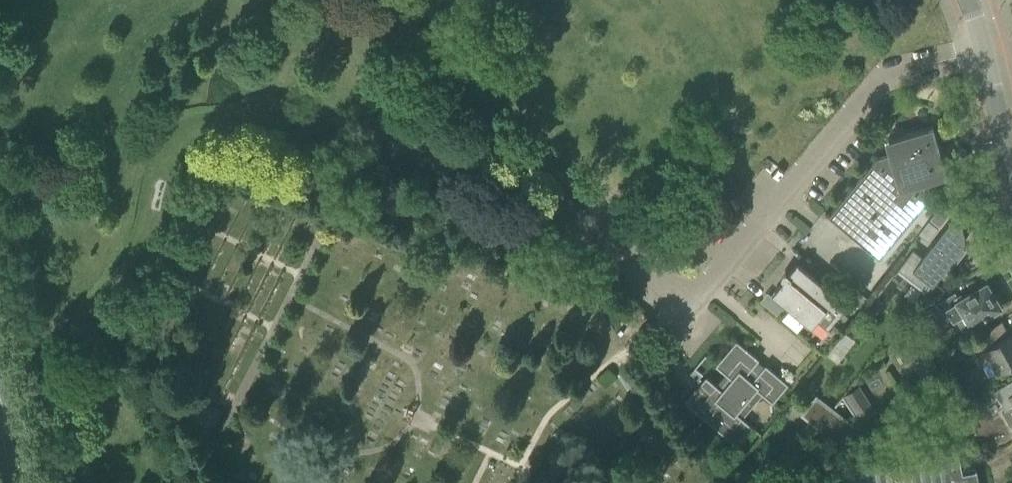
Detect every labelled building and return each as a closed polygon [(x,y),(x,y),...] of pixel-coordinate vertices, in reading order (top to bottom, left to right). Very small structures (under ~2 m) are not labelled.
[(828,216),(879,259),(928,200),(923,183),(938,178),(936,174),(940,168),(944,166),(932,126),(884,140),(888,154),(877,157),(828,216)] [(926,292),(961,247),(963,244),(964,241),(964,238),(964,235),(964,232),(957,210),(945,226),(923,256),(914,249),(897,270),(926,292)] [(930,220),(919,233),(928,241),(939,227),(930,220)] [(796,262),(785,276),(771,292),(794,311),(786,320),(779,315),(824,354),(843,329),(832,320),(846,304),(796,262)] [(960,294),(955,298),(952,294),(936,304),(939,308),(928,314),(936,329),(956,317),(963,328),(1000,306),(986,283),(963,298),(960,294)] [(847,294),(861,305),(868,297),(854,286),(847,294)] [(1001,320),(968,345),(979,365),(989,360),(997,374),(1011,365),(1011,333),(1009,334),(1001,320)] [(758,358),(751,352),(736,340),(715,365),(725,373),(716,385),(705,376),(685,401),(736,444),(751,425),(741,416),(761,393),(771,401),(787,382),(765,364),(760,369),(754,363),(758,358)] [(994,390),(1006,410),(1011,406),(1011,379),(994,390)] [(858,384),(842,394),(861,423),(876,412),(858,384)] [(820,429),(836,442),(852,429),(841,420),(844,417),(815,395),(803,410),(823,425),(820,429)] [(976,468),(962,471),(957,443),(898,453),(900,463),(890,464),(893,482),(979,482),(976,468)] [(890,464),(889,463),(877,465),(878,468),(820,479),(820,475),(818,475),(819,482),(893,482),(890,464)]
